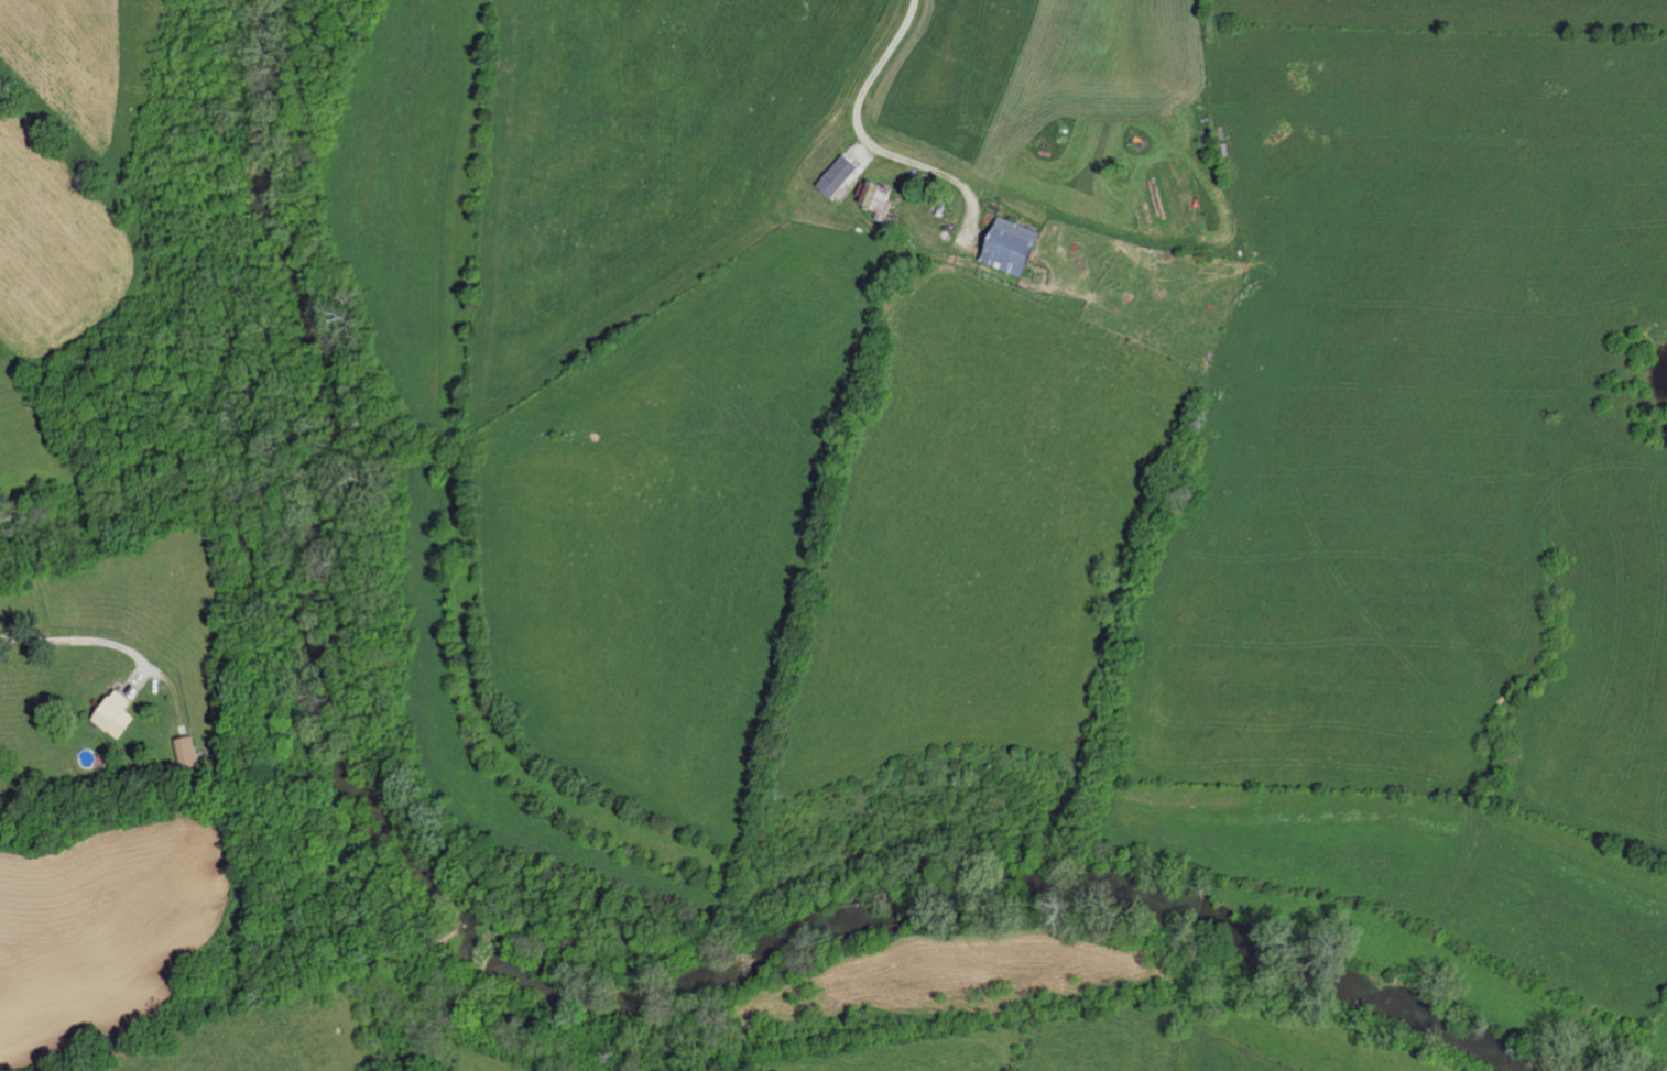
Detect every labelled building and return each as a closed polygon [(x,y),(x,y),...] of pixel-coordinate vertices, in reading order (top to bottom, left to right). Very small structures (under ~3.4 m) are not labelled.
[(859,168),(845,154),(817,185),(831,198),(859,168)] [(875,219),(886,222),(891,203),(887,202),(891,189),(862,180),(856,201),(879,208),(875,219)] [(1023,278),(1040,232),(999,216),(982,263),(1023,278)] [(121,738),(139,717),(129,709),(136,700),(121,688),(96,718),(121,738)] [(204,763),(199,735),(183,738),(188,766),(204,763)]
